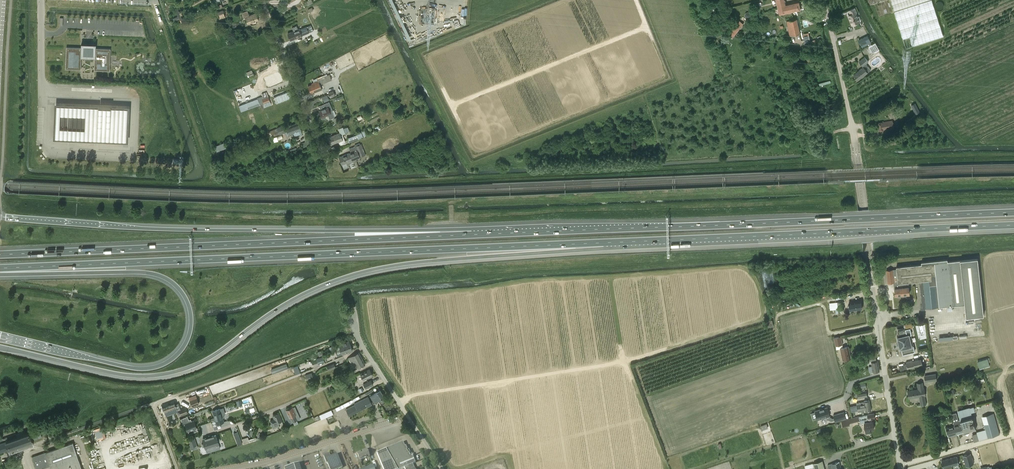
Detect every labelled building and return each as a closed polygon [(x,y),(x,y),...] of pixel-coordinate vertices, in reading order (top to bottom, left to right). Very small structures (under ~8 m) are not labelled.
[(779,14),(801,10),(799,1),(786,4),(785,0),(776,0),(779,14)] [(894,11),(906,49),(944,37),(932,0),(890,0),(894,11)] [(181,23),(186,21),(184,17),(182,18),(177,8),(174,9),(178,16),(173,18),(174,21),(179,19),(181,23)] [(859,21),(855,13),(856,12),(855,8),(849,10),(851,14),(849,15),(853,24),(859,21)] [(226,18),(224,13),(223,10),(217,12),(219,20),(226,18)] [(244,24),(257,20),(255,12),(249,14),(248,10),(241,12),(244,24)] [(790,35),(800,33),(796,19),(787,21),(790,35)] [(739,20),(729,34),(733,37),(743,23),(739,20)] [(302,36),(309,33),(313,31),(311,25),(306,27),(306,26),(299,29),(287,33),(290,41),(302,36)] [(862,47),(870,44),(871,43),(873,42),(870,35),(868,36),(868,35),(859,40),(862,47)] [(875,43),(869,46),(873,54),(879,50),(875,43)] [(110,56),(111,49),(96,48),(96,45),(89,45),(81,45),(81,47),(66,47),(65,69),(81,70),(81,58),(95,58),(94,70),(110,71),(110,56)] [(863,66),(863,67),(853,75),(858,81),(871,70),(866,64),(869,62),(865,57),(859,61),(863,66)] [(280,74),(265,80),(268,88),(283,82),(280,74)] [(317,79),(318,81),(311,83),(312,84),(308,86),(310,93),(314,92),(315,92),(322,90),(320,83),(321,82),(322,83),(332,80),(329,74),(317,79)] [(287,96),(285,90),(269,96),(271,102),(287,96)] [(260,105),(270,101),(266,92),(261,94),(262,96),(258,98),(260,105)] [(323,109),(318,111),(321,118),(322,119),(323,119),(325,118),(326,117),(325,116),(328,115),(329,119),(334,117),(332,110),(329,102),(322,105),(323,109)] [(915,103),(911,105),(916,114),(919,112),(915,103)] [(90,131),(90,115),(90,114),(73,114),(58,113),(57,129),(90,131)] [(893,128),(892,120),(878,123),(879,130),(893,128)] [(302,133),(301,130),(298,122),(286,127),(285,124),(277,128),(270,131),(272,137),(279,134),(280,135),(287,132),(289,135),(293,133),(294,136),(302,133)] [(340,146),(346,143),(343,134),(348,132),(348,131),(350,131),(349,127),(346,128),(346,127),(339,130),(340,133),(328,137),(331,145),(339,142),(340,146)] [(358,134),(348,138),(349,142),(359,138),(358,134)] [(222,143),(214,146),(216,151),(224,148),(222,143)] [(349,149),(351,152),(339,157),(342,165),(360,158),(360,157),(366,155),(361,143),(355,145),(355,146),(349,149)] [(896,267),(896,269),(898,283),(908,282),(919,281),(922,304),(921,304),(922,309),(925,309),(925,308),(955,305),(965,304),(966,317),(984,315),(978,258),(947,261),(947,259),(921,262),(921,264),(896,267)] [(892,270),(886,270),(888,283),(895,282),(896,288),(895,288),(895,295),(902,295),(902,296),(903,296),(905,296),(906,295),(906,294),(910,294),(909,287),(908,282),(898,283),(896,269),(892,270)] [(838,309),(844,308),(844,301),(829,303),(831,314),(838,313),(838,309)] [(862,308),(861,301),(849,303),(851,310),(862,308)] [(836,350),(840,349),(843,360),(851,358),(848,347),(843,348),(842,345),(843,345),(842,339),(845,338),(845,335),(841,336),(834,338),(835,346),(836,346),(836,350)] [(912,347),(909,335),(897,337),(900,349),(912,347)] [(340,349),(351,345),(349,341),(338,344),(340,349)] [(352,351),(351,345),(340,349),(340,350),(335,351),(337,356),(342,354),(342,355),(352,351)] [(319,357),(325,354),(327,353),(325,348),(323,349),(318,352),(319,357)] [(354,361),(358,368),(365,364),(358,352),(355,354),(348,358),(351,363),(354,361)] [(870,372),(873,372),(880,371),(878,361),(876,361),(875,354),(867,356),(868,361),(871,361),(871,362),(872,366),(869,366),(870,372)] [(318,363),(324,361),(322,357),(317,359),(316,359),(315,359),(311,360),(313,365),(314,368),(319,366),(318,363)] [(906,364),(899,366),(901,372),(908,371),(908,370),(922,367),(922,371),(929,370),(928,367),(932,366),(930,357),(906,362),(906,364)] [(990,366),(987,358),(977,361),(980,369),(990,366)] [(286,363),(275,368),(276,372),(288,368),(286,363)] [(360,374),(363,380),(373,375),(369,369),(360,374)] [(307,381),(314,379),(312,373),(305,375),(307,381)] [(936,374),(925,376),(926,383),(937,381),(936,374)] [(373,385),(371,380),(363,384),(365,389),(373,385)] [(925,396),(924,388),(923,388),(923,382),(917,383),(918,389),(908,391),(909,398),(920,397),(921,405),(926,404),(925,396)] [(386,400),(380,390),(370,396),(374,403),(378,400),(380,404),(382,404),(386,402),(386,400)] [(349,416),(368,407),(372,405),(368,396),(354,404),(354,405),(346,409),(349,416)] [(197,397),(190,400),(192,406),(199,404),(197,397)] [(864,402),(857,403),(858,412),(866,410),(866,411),(871,410),(869,400),(864,401),(864,402)] [(177,411),(176,408),(174,401),(163,406),(165,412),(166,415),(177,411)] [(178,410),(180,415),(187,413),(185,407),(178,410)] [(292,407),(286,410),(289,418),(291,417),(293,422),(297,420),(295,416),(296,415),(292,407)] [(835,420),(834,418),(833,418),(830,417),(829,416),(830,415),(827,407),(815,411),(818,419),(826,417),(827,419),(831,421),(835,420)] [(960,420),(972,417),(970,408),(958,411),(960,420)] [(213,427),(217,425),(217,424),(224,422),(220,409),(212,411),(214,417),(211,419),(213,427)] [(844,412),(833,415),(834,418),(835,420),(835,421),(846,418),(844,412)] [(271,422),(274,428),(283,424),(279,413),(273,415),(275,420),(271,422)] [(863,416),(859,417),(860,424),(864,423),(865,426),(864,426),(864,427),(864,428),(864,429),(864,430),(865,431),(866,431),(866,433),(871,432),(871,429),(875,429),(874,424),(875,424),(874,418),(875,418),(874,413),(867,414),(868,415),(863,416)] [(953,422),(954,425),(956,434),(964,432),(964,434),(969,433),(969,430),(976,428),(972,417),(960,420),(958,420),(956,413),(951,415),(953,422)] [(993,414),(982,417),(985,429),(988,437),(999,434),(993,414)] [(187,416),(181,419),(183,425),(185,424),(188,431),(196,428),(194,420),(191,421),(191,419),(189,420),(187,416)] [(949,437),(956,434),(954,425),(946,428),(949,437)] [(985,429),(977,432),(977,433),(977,434),(979,440),(980,440),(987,438),(988,437),(987,436),(985,429)] [(24,430),(16,434),(17,437),(6,441),(9,448),(11,454),(34,446),(32,440),(42,437),(39,430),(26,434),(24,430)] [(9,448),(6,441),(17,437),(16,434),(0,439),(0,440),(1,443),(0,443),(0,451),(9,448)] [(212,435),(209,436),(213,450),(220,448),(218,442),(220,441),(219,438),(217,439),(216,435),(212,436),(212,435)] [(207,452),(213,450),(209,436),(206,437),(207,438),(203,439),(204,443),(202,444),(203,447),(205,446),(207,452)] [(413,464),(415,463),(412,454),(410,454),(409,450),(407,450),(406,446),(405,446),(403,442),(386,449),(376,453),(383,468),(401,468),(404,468),(413,464)] [(50,466),(51,468),(82,468),(73,443),(45,452),(32,457),(36,468),(41,468),(50,466)] [(358,463),(361,462),(360,460),(369,457),(366,449),(366,450),(362,451),(363,452),(361,453),(360,452),(357,454),(357,453),(359,458),(357,459),(358,463)] [(326,464),(327,463),(330,468),(339,468),(342,468),(337,454),(330,456),(329,453),(323,456),(326,464)] [(971,453),(963,456),(966,466),(974,464),(971,453)] [(943,468),(959,464),(957,456),(941,461),(943,468)] [(12,459),(2,462),(4,467),(14,464),(12,459)]
